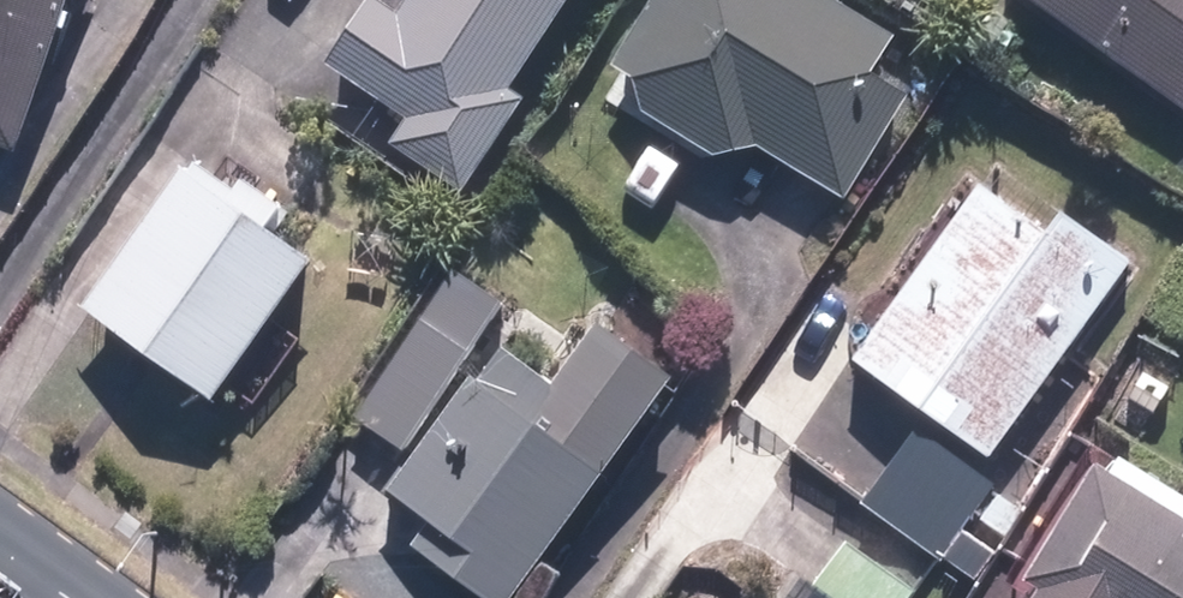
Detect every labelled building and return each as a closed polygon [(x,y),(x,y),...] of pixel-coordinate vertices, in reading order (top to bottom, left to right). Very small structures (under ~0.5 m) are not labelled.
[(8,162),(64,0),(0,0),(0,160),(8,162)] [(458,205),(520,112),(504,101),(572,0),(405,0),(394,16),(371,1),(320,76),(399,128),(381,155),(458,205)] [(601,104),(708,168),(753,158),(838,209),(904,100),(872,81),(892,47),(814,0),(664,0),(601,104)] [(1010,3),(1182,123),(1182,0),(1013,0),(1010,3)] [(177,174),(73,319),(206,413),(219,395),(249,417),(301,343),(271,322),(310,268),(177,174)] [(970,186),(842,368),(982,466),(1122,267),(1047,215),(1036,231),(970,186)] [(451,281),(346,427),(396,463),(501,317),(451,281)] [(460,597),(513,597),(663,390),(584,334),(544,391),(490,352),(382,502),(420,530),(401,556),(460,597)] [(994,597),(1182,597),(1182,518),(1083,456),(994,597)] [(773,597),(912,597),(913,596),(823,530),(773,597)]
